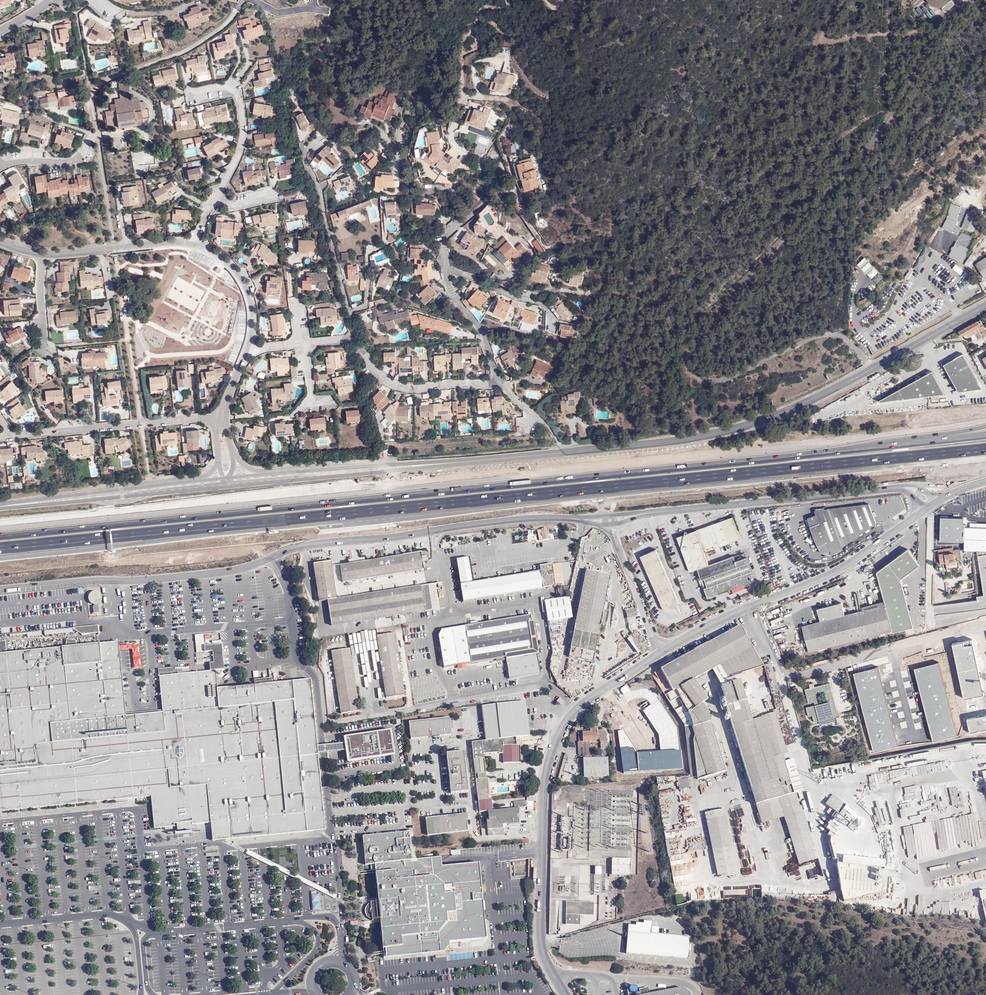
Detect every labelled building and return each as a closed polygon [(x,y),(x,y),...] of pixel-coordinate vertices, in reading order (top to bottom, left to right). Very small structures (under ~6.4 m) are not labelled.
[(186,20),(188,25),(200,22),(200,23),(209,20),(207,16),(210,15),(208,9),(201,11),(199,6),(190,8),(191,10),(192,12),(189,13),(182,15),(184,21),(186,20)] [(930,9),(924,15),(930,19),(935,13),(930,9)] [(258,31),(257,26),(252,28),(250,20),(249,17),(242,19),(243,26),(245,26),(246,29),(243,30),(245,39),(249,38),(248,36),(253,35),(253,33),(258,31)] [(86,26),(89,28),(91,25),(93,26),(92,30),(90,32),(98,37),(104,41),(105,39),(106,40),(109,40),(113,33),(90,19),(86,26)] [(142,37),(150,35),(150,31),(152,31),(150,21),(143,22),(144,26),(140,27),(140,29),(141,31),(142,37)] [(229,27),(230,34),(231,34),(237,33),(235,21),(229,27)] [(57,43),(61,42),(61,40),(68,38),(69,38),(67,28),(70,27),(69,22),(63,23),(54,25),(55,29),(54,29),(57,43)] [(253,33),(253,35),(248,36),(249,38),(263,34),(261,24),(257,25),(257,26),(258,31),(253,33)] [(134,41),(134,42),(143,40),(142,37),(141,31),(137,32),(137,30),(132,31),(131,28),(127,29),(129,42),(134,41)] [(119,40),(126,38),(125,31),(117,32),(119,40)] [(87,36),(95,41),(98,37),(90,32),(87,36)] [(212,44),(214,57),(221,56),(221,51),(224,50),(223,49),(227,48),(228,49),(234,48),(231,34),(230,34),(225,35),(226,41),(212,44)] [(27,44),(27,43),(22,43),(24,52),(28,51),(29,57),(40,55),(40,53),(45,53),(43,40),(37,40),(38,42),(27,44)] [(158,50),(164,49),(162,40),(156,41),(158,50)] [(480,47),(475,40),(470,44),(475,50),(480,47)] [(0,58),(0,69),(6,68),(6,69),(15,67),(12,52),(5,53),(6,57),(5,58),(4,57),(0,58)] [(203,65),(206,65),(204,55),(197,56),(197,58),(184,61),(187,75),(192,74),(192,72),(191,69),(193,68),(194,71),(204,70),(203,65)] [(270,67),(268,63),(259,65),(260,70),(258,70),(260,80),(254,81),(256,86),(268,83),(266,78),(274,76),(272,69),(270,70),(268,70),(268,68),(270,67)] [(207,71),(206,65),(203,65),(204,70),(194,71),(194,74),(207,71)] [(155,86),(156,87),(165,86),(165,84),(167,84),(167,82),(177,80),(175,68),(159,71),(159,75),(152,76),(154,84),(155,84),(155,86)] [(516,77),(505,74),(505,76),(502,75),(503,74),(498,72),(495,83),(493,90),(503,93),(506,94),(509,87),(513,88),(516,77)] [(128,83),(118,84),(119,92),(127,91),(129,91),(128,83)] [(58,92),(58,95),(59,97),(66,96),(65,89),(58,91),(58,92)] [(375,110),(387,114),(389,109),(390,109),(391,107),(393,107),(395,102),(396,102),(399,94),(386,90),(384,96),(383,96),(382,99),(376,97),(374,102),(370,101),(367,107),(362,105),(360,111),(365,113),(364,115),(371,118),(373,113),(375,110)] [(58,95),(52,97),(48,97),(40,99),(41,107),(57,105),(58,106),(60,106),(60,110),(75,108),(75,105),(74,99),(73,95),(66,96),(59,97),(58,95)] [(148,109),(145,109),(141,110),(140,102),(139,99),(132,97),(129,97),(120,99),(114,100),(115,104),(116,110),(112,111),(105,112),(108,128),(118,126),(118,128),(123,127),(124,131),(134,129),(133,125),(143,124),(142,119),(150,117),(148,109)] [(266,117),(271,117),(273,106),(255,103),(254,113),(263,115),(266,115),(266,117)] [(0,118),(1,116),(3,116),(2,119),(2,121),(13,123),(17,124),(19,113),(3,109),(3,106),(0,106),(0,118)] [(475,113),(474,112),(470,111),(466,122),(484,128),(490,110),(481,106),(479,111),(476,110),(475,113)] [(223,121),(228,120),(226,111),(221,112),(220,107),(215,108),(215,109),(215,111),(206,113),(206,111),(201,112),(204,125),(208,124),(208,123),(218,121),(222,120),(223,121)] [(188,125),(188,128),(195,127),(192,113),(183,114),(181,108),(175,109),(176,117),(177,121),(179,120),(181,127),(188,125)] [(387,114),(385,117),(385,118),(391,120),(394,110),(392,110),(390,109),(389,109),(387,114)] [(317,126),(316,125),(313,124),(309,126),(303,113),(297,116),(300,121),(304,130),(307,129),(311,132),(317,126)] [(177,130),(188,128),(188,125),(181,127),(179,120),(177,121),(175,121),(177,130)] [(27,133),(41,138),(43,131),(47,132),(49,126),(45,124),(44,127),(30,123),(27,133)] [(439,129),(427,131),(430,148),(423,158),(435,166),(433,169),(441,174),(446,166),(453,171),(460,160),(442,149),(439,129)] [(57,134),(55,141),(58,143),(62,144),(64,144),(63,146),(70,148),(74,135),(61,131),(60,135),(57,134)] [(273,146),(280,145),(278,132),(267,134),(266,133),(255,135),(256,146),(273,143),(273,146)] [(202,136),(194,137),(196,146),(203,145),(202,136)] [(204,148),(207,155),(212,152),(214,155),(218,153),(217,152),(224,148),(225,149),(229,147),(225,139),(221,141),(220,138),(212,142),(212,143),(204,148)] [(332,150),(327,145),(314,159),(319,164),(323,159),(334,169),(340,163),(335,158),(336,156),(333,154),(332,156),(329,153),(332,150)] [(361,156),(364,159),(373,168),(376,166),(377,167),(380,164),(376,159),(374,157),(370,153),(368,155),(365,152),(361,156)] [(537,175),(536,171),(535,171),(534,169),(531,158),(514,163),(519,180),(522,179),(526,191),(539,187),(536,175),(537,175)] [(270,163),(272,171),(279,170),(280,172),(281,176),(286,175),(294,174),(292,163),(295,163),(295,159),(287,160),(287,164),(276,166),(275,162),(270,163)] [(373,168),(364,159),(362,162),(371,170),(373,168)] [(246,185),(251,184),(250,181),(259,180),(259,178),(262,177),(262,176),(261,171),(261,170),(254,171),(253,166),(248,167),(248,171),(243,172),(246,185)] [(194,179),(201,177),(199,167),(186,170),(188,178),(189,180),(194,179)] [(17,172),(8,177),(11,183),(16,192),(24,187),(26,186),(17,172)] [(81,174),(78,175),(78,179),(80,191),(86,190),(86,188),(90,187),(88,176),(84,177),(84,178),(82,179),(81,177),(81,174)] [(44,191),(42,175),(34,176),(36,190),(40,190),(40,192),(44,191)] [(388,179),(389,176),(382,175),(382,177),(377,177),(376,189),(383,189),(383,187),(394,187),(395,181),(393,181),(393,176),(391,176),(391,179),(388,179)] [(977,175),(974,177),(981,186),(984,183),(977,175)] [(351,176),(334,180),(337,194),(354,189),(351,176)] [(60,178),(56,178),(56,179),(59,193),(59,194),(65,193),(65,191),(69,190),(68,184),(67,180),(62,180),(63,182),(61,183),(60,178)] [(48,191),(48,197),(53,196),(53,194),(59,193),(56,179),(50,180),(50,182),(46,182),(48,191)] [(73,183),(68,184),(69,190),(69,193),(69,194),(74,193),(74,194),(80,193),(80,191),(78,179),(74,179),(75,184),(73,185),(73,183)] [(8,186),(3,190),(4,191),(8,199),(9,201),(14,198),(16,200),(20,197),(18,194),(16,192),(11,183),(7,185),(8,186)] [(169,188),(170,191),(171,192),(175,190),(171,183),(152,193),(158,203),(162,201),(161,200),(169,195),(167,192),(166,190),(169,188)] [(122,193),(124,206),(135,204),(133,191),(137,191),(136,186),(123,188),(124,192),(122,193)] [(8,199),(4,191),(0,193),(0,194),(0,204),(8,199)] [(299,212),(307,210),(305,201),(296,203),(296,207),(290,208),(292,214),(299,212)] [(401,203),(401,201),(386,202),(386,214),(389,214),(389,218),(397,218),(397,214),(402,213),(401,203)] [(364,207),(363,202),(333,214),(336,223),(337,223),(347,219),(346,217),(349,215),(358,212),(365,209),(364,207)] [(431,212),(431,214),(436,214),(436,205),(433,205),(431,205),(431,203),(423,203),(423,205),(421,205),(412,205),(412,214),(423,214),(423,212),(427,212),(431,212)] [(951,232),(956,222),(961,206),(951,203),(946,218),(942,228),(951,232)] [(173,210),(172,220),(181,221),(181,218),(191,219),(191,211),(173,210)] [(967,217),(964,227),(972,230),(978,213),(971,210),(970,214),(967,213),(965,217),(967,217)] [(264,223),(278,221),(277,213),(273,214),(272,211),(252,216),(254,224),(259,223),(260,227),(265,226),(265,225),(264,223)] [(239,223),(230,222),(230,224),(228,224),(228,223),(227,223),(222,223),(222,218),(216,217),(215,234),(221,235),(221,237),(233,238),(234,234),(238,235),(238,234),(241,234),(241,227),(238,226),(239,223)] [(143,220),(135,221),(137,233),(145,232),(144,231),(154,230),(152,219),(147,219),(148,221),(143,221),(143,220)] [(479,224),(475,224),(475,232),(478,232),(484,236),(489,230),(479,224)] [(977,226),(973,229),(977,234),(981,230),(977,226)] [(485,244),(467,231),(461,238),(469,244),(467,247),(477,255),(485,244)] [(970,246),(974,237),(964,233),(960,242),(970,246)] [(397,238),(393,234),(389,235),(388,240),(391,243),(397,238)] [(469,244),(461,238),(459,242),(467,247),(469,244)] [(502,243),(500,241),(495,246),(499,251),(495,254),(508,268),(527,250),(521,243),(516,248),(506,238),(502,243)] [(298,252),(305,253),(305,250),(309,250),(314,251),(315,240),(299,239),(298,252)] [(970,248),(956,241),(949,255),(963,262),(970,248)] [(540,252),(544,250),(539,242),(535,245),(540,252)] [(265,258),(264,260),(262,262),(269,267),(271,264),(272,265),(277,257),(269,252),(271,249),(263,244),(261,246),(258,244),(256,247),(254,246),(251,250),(253,252),(253,253),(256,254),(257,253),(261,256),(265,258)] [(416,258),(424,259),(424,253),(422,253),(423,249),(421,248),(421,245),(411,244),(411,248),(410,253),(412,253),(412,258),(416,258)] [(920,272),(931,249),(924,246),(913,269),(920,272)] [(428,279),(435,278),(433,270),(430,270),(431,262),(431,259),(424,259),(416,258),(416,262),(416,263),(419,263),(419,270),(427,270),(427,272),(426,272),(426,273),(423,274),(424,280),(428,279)] [(975,264),(984,278),(985,276),(985,258),(975,264)] [(875,284),(882,277),(866,259),(858,266),(875,284)] [(535,272),(533,271),(530,278),(541,282),(542,280),(544,275),(547,276),(550,268),(538,264),(537,269),(535,272)] [(572,276),(571,280),(570,284),(582,286),(584,275),(583,275),(585,266),(575,264),(574,273),(573,276),(572,276)] [(955,264),(952,269),(960,275),(964,270),(955,264)] [(25,276),(29,277),(31,271),(28,269),(27,269),(27,270),(22,269),(23,267),(15,265),(11,276),(17,278),(22,280),(24,281),(25,276)] [(353,265),(348,265),(348,274),(353,275),(359,274),(358,266),(353,266),(353,265)] [(69,266),(60,267),(61,272),(58,272),(59,283),(57,283),(55,283),(56,291),(69,291),(68,281),(70,280),(69,266)] [(81,287),(86,286),(94,286),(99,285),(99,284),(98,277),(98,275),(92,276),(92,273),(85,274),(85,270),(80,271),(81,287)] [(381,284),(378,283),(377,284),(386,288),(388,285),(388,283),(392,284),(394,280),(387,277),(389,272),(384,270),(382,275),(381,278),(384,280),(381,284)] [(916,274),(911,270),(904,279),(909,283),(916,274)] [(322,274),(317,274),(317,273),(306,273),(306,281),(302,281),(302,289),(311,289),(311,285),(318,285),(318,289),(327,289),(327,273),(322,273),(322,274)] [(271,293),(271,291),(272,288),(278,288),(278,289),(280,290),(281,282),(279,282),(279,277),(266,276),(265,280),(267,281),(266,284),(269,284),(269,287),(266,287),(266,292),(271,293)] [(519,284),(521,280),(516,277),(512,280),(503,280),(501,284),(507,287),(517,287),(518,286),(519,284)] [(429,285),(428,279),(424,280),(421,281),(422,291),(420,293),(424,297),(429,302),(438,294),(435,291),(431,287),(429,285)] [(478,302),(482,305),(487,298),(481,292),(478,296),(474,292),(469,299),(475,305),(476,304),(478,302)] [(375,301),(376,306),(388,302),(387,297),(375,301)] [(563,302),(561,300),(560,298),(551,307),(560,317),(563,315),(566,318),(569,315),(571,316),(574,313),(570,308),(571,308),(565,300),(565,301),(563,302)] [(5,316),(21,315),(20,299),(3,300),(5,316)] [(501,306),(497,304),(494,312),(502,316),(503,313),(504,311),(508,313),(511,305),(503,302),(502,304),(501,306)] [(380,306),(373,308),(374,317),(378,316),(383,315),(380,306)] [(333,322),(333,323),(338,323),(337,309),(331,309),(331,308),(316,309),(316,316),(320,316),(321,324),(326,324),(326,322),(333,322)] [(534,315),(535,312),(523,308),(522,314),(524,315),(523,320),(535,324),(537,316),(536,315),(534,315)] [(91,315),(92,323),(97,321),(97,324),(107,323),(107,320),(110,319),(109,310),(101,311),(101,313),(99,314),(96,314),(91,315)] [(70,322),(70,323),(77,322),(76,311),(60,312),(60,315),(56,315),(57,326),(61,326),(61,325),(61,323),(70,322)] [(395,324),(411,320),(410,317),(409,311),(398,314),(397,311),(392,312),(393,316),(390,317),(389,316),(379,318),(380,323),(381,323),(385,322),(386,326),(387,328),(396,326),(395,324)] [(275,331),(273,331),(269,332),(270,336),(283,334),(282,330),(285,329),(283,314),(270,315),(271,321),(274,320),(275,331)] [(411,320),(412,325),(421,323),(435,327),(434,329),(450,334),(452,325),(419,315),(410,317),(411,320)] [(162,320),(153,321),(154,331),(163,331),(162,320)] [(980,320),(958,332),(961,337),(964,336),(964,337),(967,337),(969,337),(975,334),(976,333),(979,339),(983,337),(980,332),(985,329),(983,325),(980,320)] [(562,324),(561,328),(564,328),(562,334),(562,335),(574,338),(576,327),(562,324)] [(3,333),(9,344),(25,336),(20,326),(11,331),(11,330),(3,333)] [(514,349),(513,349),(511,350),(511,349),(512,348),(512,347),(510,343),(508,344),(509,348),(500,353),(507,367),(509,366),(510,367),(513,366),(512,364),(515,362),(513,358),(521,354),(523,348),(518,346),(517,347),(512,346),(513,347),(514,349)] [(471,347),(462,347),(462,355),(462,357),(471,357),(471,360),(478,360),(477,347),(473,347),(471,347)] [(88,366),(94,366),(93,363),(97,363),(97,364),(106,364),(105,359),(107,359),(107,352),(96,353),(96,351),(93,350),(91,351),(91,353),(88,353),(82,353),(83,358),(81,358),(82,363),(87,363),(88,366)] [(328,373),(335,372),(334,368),(341,367),(340,352),(328,353),(328,357),(328,358),(329,358),(329,364),(326,364),(327,373),(328,373)] [(395,357),(395,352),(387,352),(384,353),(384,359),(384,361),(391,361),(391,367),(396,367),(396,361),(395,357)] [(963,354),(943,365),(958,392),(970,391),(980,385),(963,354)] [(462,355),(445,356),(445,357),(445,362),(453,362),(453,370),(462,369),(462,357),(462,355)] [(421,357),(412,358),(412,361),(412,371),(418,371),(418,370),(424,370),(423,362),(421,362),(421,357)] [(445,362),(445,357),(441,357),(434,357),(434,363),(435,363),(436,365),(434,365),(434,371),(441,371),(441,373),(446,373),(446,367),(441,367),(441,365),(445,365),(445,362)] [(277,371),(278,376),(285,375),(285,374),(287,373),(287,369),(289,369),(289,360),(282,361),(282,358),(270,359),(271,371),(277,371)] [(42,382),(42,374),(39,374),(39,370),(39,365),(41,365),(41,361),(31,362),(28,359),(21,364),(23,367),(27,365),(29,365),(29,378),(32,378),(32,383),(42,382)] [(412,371),(412,361),(404,361),(396,361),(396,367),(396,368),(399,368),(399,373),(403,373),(405,372),(412,372),(412,371)] [(539,374),(550,379),(555,369),(537,361),(531,374),(538,377),(539,374)] [(222,368),(214,369),(214,371),(208,372),(208,371),(201,372),(202,383),(216,381),(215,377),(223,376),(222,368)] [(188,385),(188,388),(192,387),(191,380),(190,380),(187,380),(187,378),(186,370),(176,371),(178,386),(188,385)] [(931,392),(932,396),(945,395),(932,372),(915,381),(924,379),(931,392)] [(149,377),(150,387),(157,387),(157,388),(162,388),(162,390),(167,389),(165,375),(165,373),(162,373),(162,376),(149,377)] [(338,393),(348,391),(354,390),(351,379),(344,380),(341,381),(340,376),(332,378),(332,382),(334,382),(336,381),(337,388),(338,393)] [(901,388),(907,399),(932,396),(931,392),(924,379),(915,381),(901,388)] [(12,381),(8,384),(9,385),(4,388),(5,389),(1,392),(0,392),(0,399),(2,396),(5,400),(12,395),(11,394),(18,389),(12,381)] [(103,406),(107,405),(107,403),(117,401),(116,394),(110,395),(109,391),(121,389),(120,381),(107,383),(108,386),(104,387),(105,390),(105,392),(101,393),(103,406)] [(276,390),(276,388),(271,389),(272,404),(278,403),(278,400),(281,399),(281,402),(291,400),(290,391),(292,390),(292,383),(284,384),(284,387),(280,388),(280,390),(276,390)] [(73,400),(82,399),(91,398),(90,387),(72,389),(73,400)] [(878,401),(879,402),(907,399),(901,388),(878,401)] [(54,401),(63,400),(62,390),(45,391),(46,402),(54,401)] [(376,404),(381,409),(383,406),(386,403),(388,401),(383,397),(385,395),(379,390),(373,396),(375,401),(377,403),(376,404)] [(259,406),(254,397),(251,392),(242,397),(245,404),(246,404),(252,414),(261,409),(260,406),(259,406)] [(561,400),(562,411),(568,410),(568,407),(576,406),(577,392),(574,392),(574,393),(569,394),(569,396),(565,397),(565,400),(562,400),(561,400)] [(494,397),(492,397),(493,407),(493,409),(497,408),(497,411),(505,411),(505,408),(509,408),(508,403),(507,403),(504,403),(504,402),(503,402),(503,398),(503,397),(496,397),(496,395),(494,396),(494,397)] [(493,407),(492,397),(487,398),(488,401),(484,401),(483,398),(481,398),(477,399),(478,408),(489,407),(493,407)] [(17,398),(7,405),(10,409),(12,412),(11,413),(14,417),(17,415),(19,417),(22,413),(26,411),(17,398)] [(450,407),(453,407),(453,401),(449,401),(449,402),(444,402),(444,404),(444,406),(441,406),(441,404),(433,404),(434,415),(441,414),(451,414),(450,407)] [(453,407),(454,414),(457,414),(467,413),(466,401),(461,401),(461,405),(461,406),(457,406),(457,405),(457,401),(453,401),(453,407)] [(396,420),(396,409),(391,403),(388,406),(385,409),(383,411),(392,420),(396,420)] [(429,419),(434,419),(434,415),(433,404),(420,406),(420,417),(429,416),(429,419)] [(396,420),(396,421),(408,421),(408,409),(396,409),(396,420)] [(350,422),(360,421),(359,410),(346,411),(347,422),(350,422)] [(309,419),(310,429),(318,429),(326,428),(325,417),(309,419)] [(274,423),(275,433),(285,433),(285,435),(293,435),(292,423),(285,424),(285,422),(274,423)] [(244,437),(252,439),(253,434),(262,435),(263,431),(264,427),(254,425),(253,429),(246,427),(244,437)] [(188,443),(183,444),(184,450),(188,450),(199,449),(198,440),(198,438),(199,437),(198,430),(187,431),(188,443)] [(160,433),(160,434),(161,442),(177,441),(177,432),(168,432),(168,431),(163,431),(163,433),(160,433)] [(105,439),(106,451),(115,451),(114,446),(118,446),(120,452),(125,450),(129,448),(128,447),(131,446),(130,445),(128,439),(126,436),(123,438),(123,437),(118,439),(116,440),(114,440),(113,438),(105,439)] [(77,442),(75,442),(68,442),(68,443),(65,443),(65,449),(68,448),(69,454),(77,453),(83,453),(83,455),(83,456),(89,455),(89,452),(88,445),(82,445),(82,441),(77,442)] [(21,447),(22,454),(27,454),(27,459),(33,459),(33,458),(36,458),(36,459),(45,458),(44,451),(41,447),(37,447),(34,448),(34,446),(21,447)] [(5,459),(13,459),(12,448),(0,449),(0,460),(5,459)] [(814,510),(816,514),(807,518),(811,533),(815,542),(821,553),(829,555),(876,522),(868,503),(814,510)] [(677,537),(690,572),(697,568),(708,565),(704,553),(719,547),(741,540),(733,518),(677,537)] [(970,523),(969,527),(963,527),(963,519),(940,519),(939,542),(963,543),(964,546),(964,551),(976,552),(983,596),(976,597),(977,601),(934,606),(934,612),(935,615),(985,608),(985,523),(970,523)] [(537,530),(539,537),(543,536),(544,539),(549,538),(547,528),(537,530)] [(952,548),(938,550),(940,563),(946,563),(947,569),(960,567),(959,561),(961,561),(961,558),(959,550),(953,550),(952,548)] [(907,549),(876,572),(891,633),(912,627),(900,579),(919,565),(907,549)] [(655,550),(640,557),(663,610),(675,615),(680,613),(677,607),(676,604),(678,603),(655,550)] [(425,569),(423,553),(342,565),(344,580),(425,569)] [(723,560),(709,565),(710,567),(698,571),(708,598),(720,593),(720,592),(749,582),(747,576),(752,574),(746,557),(735,561),(733,556),(723,560)] [(555,585),(552,563),(540,565),(541,571),(474,582),(470,557),(456,559),(463,600),(555,585)] [(332,560),(315,562),(316,572),(320,600),(329,599),(332,624),(440,609),(437,584),(385,591),(368,594),(338,598),(332,560)] [(594,660),(611,574),(586,570),(569,656),(594,660)] [(95,591),(93,591),(92,592),(90,593),(89,595),(89,596),(88,598),(89,600),(89,601),(90,602),(90,603),(91,604),(92,604),(94,605),(95,605),(96,605),(98,604),(99,604),(100,603),(101,602),(102,601),(102,599),(102,598),(102,596),(101,595),(101,594),(100,593),(99,592),(98,592),(97,591),(95,591)] [(571,609),(569,598),(567,599),(544,602),(548,621),(569,618),(571,609)] [(861,608),(862,610),(845,614),(842,603),(817,609),(820,621),(802,625),(808,651),(890,630),(883,602),(861,608)] [(638,626),(635,616),(638,615),(636,608),(625,611),(630,629),(638,626)] [(530,615),(441,630),(438,635),(443,667),(495,659),(505,657),(506,661),(509,679),(519,677),(540,674),(537,654),(538,654),(533,621),(531,621),(530,615)] [(82,635),(99,633),(98,625),(75,628),(75,630),(82,635)] [(693,739),(698,778),(727,769),(709,714),(701,704),(709,698),(694,679),(713,669),(721,684),(734,679),(733,675),(764,665),(740,625),(736,628),(662,667),(674,689),(665,694),(686,726),(692,725),(695,735),(693,739)] [(404,694),(395,632),(377,635),(386,697),(404,694)] [(205,653),(205,646),(204,641),(196,642),(197,653),(205,653)] [(313,697),(310,680),(273,684),(255,685),(218,689),(216,671),(225,669),(222,645),(213,645),(205,646),(205,653),(213,652),(214,663),(210,663),(210,671),(186,673),(178,674),(159,676),(160,683),(163,710),(163,713),(126,717),(126,714),(119,642),(76,646),(66,647),(7,653),(0,654),(0,811),(115,800),(127,799),(152,796),(155,828),(172,827),(173,826),(174,826),(175,826),(178,826),(178,834),(185,833),(197,832),(197,824),(211,823),(212,829),(218,833),(226,840),(314,831),(319,825),(325,818),(313,697)] [(971,642),(952,646),(963,700),(983,696),(971,642)] [(359,708),(350,647),(332,650),(341,711),(359,708)] [(939,664),(914,670),(933,743),(956,737),(939,664)] [(186,666),(159,669),(159,676),(178,674),(177,669),(186,668),(186,666)] [(877,669),(853,674),(873,753),(898,747),(877,669)] [(655,679),(662,676),(660,670),(652,673),(655,679)] [(721,684),(720,684),(734,729),(757,804),(775,798),(794,792),(785,760),(783,754),(788,752),(786,746),(776,710),(752,719),(741,678),(734,679),(721,684)] [(829,684),(804,690),(809,706),(805,708),(808,717),(812,716),(813,722),(818,721),(820,726),(835,722),(834,718),(838,717),(829,684)] [(659,700),(643,710),(659,734),(660,751),(638,752),(624,730),(618,730),(623,774),(683,770),(678,727),(659,700)] [(485,744),(516,739),(515,737),(528,736),(524,701),(481,706),(483,722),(485,740),(485,744)] [(619,725),(638,728),(640,713),(625,710),(624,716),(621,715),(619,725)] [(438,733),(438,736),(451,734),(449,717),(409,722),(411,739),(424,737),(433,736),(433,734),(438,733)] [(966,720),(970,734),(985,730),(985,717),(966,720)] [(637,741),(647,741),(648,723),(638,722),(637,741)] [(578,737),(579,744),(590,744),(590,742),(600,741),(601,748),(608,748),(607,730),(597,730),(597,727),(591,728),(591,731),(583,731),(583,736),(578,737)] [(390,731),(366,734),(367,739),(374,738),(375,746),(368,747),(370,759),(390,757),(390,754),(392,754),(392,756),(394,756),(390,731)] [(366,734),(345,737),(346,744),(346,751),(348,763),(370,759),(368,747),(358,748),(357,740),(367,739),(366,734)] [(367,739),(357,740),(358,748),(368,747),(375,746),(374,738),(367,739)] [(516,741),(516,739),(485,744),(482,744),(472,746),(476,780),(486,779),(483,754),(488,753),(493,753),(493,754),(503,753),(503,762),(519,763),(519,745),(522,745),(522,741),(516,741)] [(943,768),(941,753),(944,756),(951,756),(951,752),(959,751),(959,759),(954,759),(954,760),(969,759),(968,754),(972,753),(972,757),(985,756),(985,741),(950,744),(953,748),(953,752),(949,746),(943,746),(944,748),(892,753),(893,759),(898,767),(903,766),(903,773),(941,770),(943,768)] [(346,744),(326,746),(326,753),(346,751),(346,744)] [(579,744),(577,744),(578,757),(591,756),(590,744),(579,744)] [(451,781),(449,781),(450,793),(467,791),(463,751),(446,753),(448,775),(451,775),(451,781)] [(609,776),(608,757),(583,758),(585,778),(609,776)] [(794,792),(799,791),(803,790),(794,758),(785,760),(794,792)] [(678,780),(686,829),(701,826),(693,786),(696,785),(694,778),(678,780)] [(476,780),(478,798),(488,797),(489,796),(488,783),(486,783),(486,779),(476,780)] [(775,798),(757,804),(762,823),(785,817),(799,864),(819,858),(799,791),(794,792),(775,798)] [(478,798),(479,812),(492,810),(491,799),(488,799),(488,797),(478,798)] [(518,809),(488,811),(488,817),(486,817),(486,820),(489,820),(489,825),(502,824),(502,826),(507,825),(506,824),(519,823),(518,809)] [(737,875),(724,809),(705,813),(718,879),(737,875)] [(438,819),(437,816),(425,818),(427,835),(467,830),(465,813),(443,816),(443,818),(438,819)] [(569,817),(561,817),(562,834),(569,833),(569,817)] [(326,830),(325,818),(319,825),(314,831),(326,830)] [(213,841),(226,840),(218,833),(212,829),(213,841)] [(408,832),(360,838),(364,866),(373,865),(376,902),(369,903),(371,921),(378,920),(382,958),(440,952),(444,951),(448,945),(448,942),(484,938),(477,863),(440,866),(438,857),(411,860),(408,832)] [(246,854),(314,888),(324,888),(248,849),(246,854)] [(631,874),(630,858),(612,857),(612,874),(631,874)] [(886,891),(889,869),(837,864),(841,891),(844,902),(886,891)] [(565,884),(559,884),(559,893),(571,892),(570,875),(564,876),(565,884)] [(324,888),(314,888),(335,899),(337,895),(324,888)] [(593,915),(594,902),(566,901),(566,924),(580,924),(580,915),(593,915)] [(970,902),(959,902),(959,915),(970,915),(970,902)] [(690,937),(658,934),(651,933),(652,926),(652,921),(645,921),(644,923),(636,922),(636,925),(629,924),(626,954),(688,960),(690,937)] [(631,994),(647,992),(647,987),(637,989),(636,985),(629,987),(631,994)] [(691,993),(682,987),(642,994),(691,994),(691,993)]
